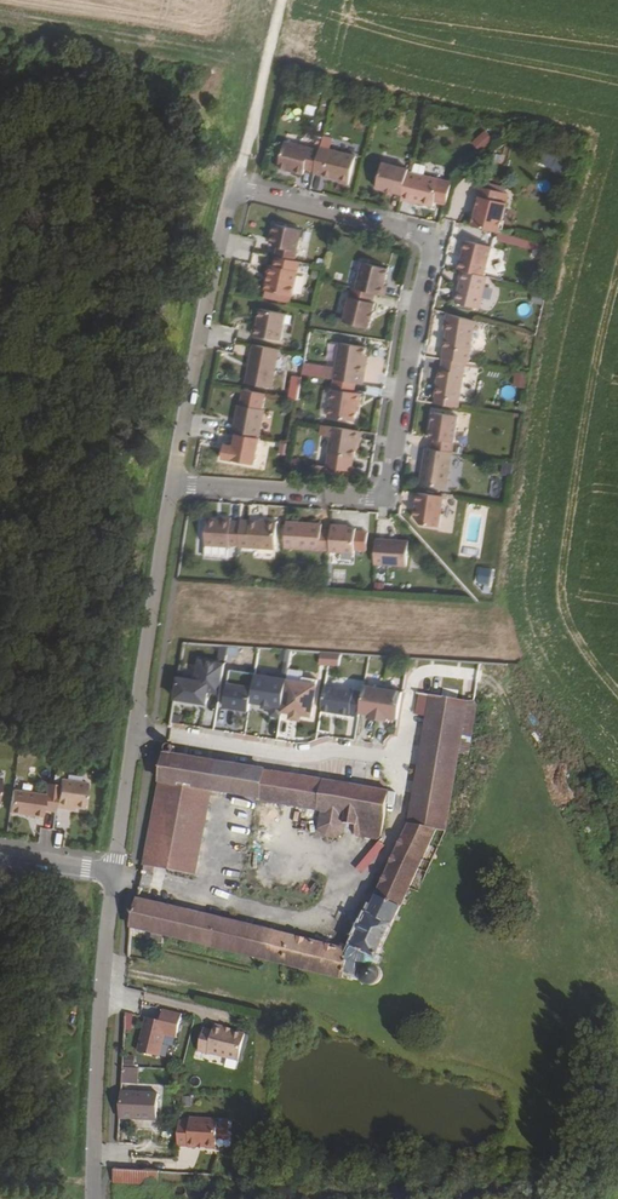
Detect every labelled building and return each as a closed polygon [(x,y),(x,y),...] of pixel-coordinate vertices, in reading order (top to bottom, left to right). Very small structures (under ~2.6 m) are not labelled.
[(473,143),(484,154),(496,141),(485,130),(473,143)] [(304,170),(314,172),(319,151),(284,143),(278,169),(303,175),(304,170)] [(555,168),(561,152),(546,147),(541,162),(555,168)] [(348,186),(355,158),(329,151),(320,149),(319,151),(314,172),(313,174),(339,181),(338,184),(348,186)] [(392,193),(402,196),(407,173),(408,170),(382,164),(376,189),(385,191),(392,193)] [(401,200),(433,208),(434,203),(446,205),(451,184),(407,173),(402,196),(401,200)] [(472,227),(498,234),(505,204),(502,203),(504,194),(478,188),(474,206),(476,207),(472,227)] [(275,257),(294,261),(301,231),(274,225),(269,244),(274,244),(273,247),(277,248),(275,257)] [(317,238),(314,250),(324,252),(327,240),(317,238)] [(460,271),(483,277),(490,248),(465,241),(458,270),(460,271)] [(291,297),(292,297),(299,262),(294,261),(274,257),(273,267),(268,266),(266,276),(268,277),(267,281),(265,291),(266,291),(291,297)] [(362,263),(355,290),(374,294),(384,297),(386,287),(383,286),(388,270),(362,263)] [(455,304),(479,309),(487,278),(483,277),(460,271),(458,281),(460,282),(455,304)] [(343,323),(368,329),(370,321),(372,321),(374,313),(372,312),(374,304),(372,304),(374,294),(355,290),(351,289),(343,323)] [(291,297),(266,291),(264,301),(289,306),(291,297)] [(530,317),(532,306),(520,303),(518,314),(530,317)] [(251,336),(280,341),(286,315),(259,309),(256,327),(253,326),(251,336)] [(474,326),(475,321),(446,314),(445,322),(474,326)] [(468,364),(474,326),(445,322),(444,331),(446,332),(442,359),(442,360),(468,364)] [(363,385),(364,375),(366,365),(363,365),(366,348),(339,343),(335,370),(333,380),(355,384),(363,385)] [(245,384),(271,389),(279,350),(253,345),(245,384)] [(459,402),(465,363),(442,360),(441,371),(439,370),(434,398),(459,402)] [(333,380),(335,370),(324,369),(322,378),(333,380)] [(515,387),(528,388),(529,374),(516,372),(515,387)] [(328,418),(354,422),(357,404),(360,405),(361,394),(353,393),(355,384),(334,380),(328,418)] [(516,400),(516,387),(504,387),(503,400),(516,400)] [(238,405),(232,434),(236,435),(258,439),(264,410),(263,410),(266,395),(242,390),(239,406),(238,405)] [(459,402),(434,398),(433,404),(458,408),(459,402)] [(432,450),(452,453),(457,417),(433,413),(429,439),(434,440),(432,450)] [(353,458),(354,459),(356,441),(360,442),(361,432),(332,427),(327,454),(328,455),(326,468),(351,472),(353,458)] [(254,466),(259,439),(258,439),(236,435),(233,447),(228,446),(227,450),(223,450),(221,459),(254,466)] [(420,485),(446,489),(452,453),(432,450),(425,449),(420,485)] [(513,476),(514,465),(504,463),(502,474),(513,476)] [(350,477),(351,472),(326,468),(312,466),(310,474),(350,477)] [(438,528),(443,497),(417,494),(414,518),(420,525),(438,528)] [(242,510),(242,519),(264,519),(264,510),(242,510)] [(229,547),(238,547),(240,525),(240,523),(230,522),(231,519),(221,518),(221,520),(206,519),(204,546),(228,547),(229,547)] [(240,525),(238,547),(238,548),(275,550),(276,522),(266,521),(266,523),(249,522),(249,525),(240,525)] [(329,551),(331,532),(321,531),(321,525),(286,523),(284,548),(329,551)] [(329,552),(354,554),(354,551),(366,552),(367,533),(355,533),(355,530),(331,528),(331,532),(329,551),(329,552)] [(374,565),(406,567),(408,542),(376,540),(374,565)] [(227,560),(228,547),(204,546),(204,558),(227,560)] [(480,567),(478,583),(492,585),(494,569),(480,567)] [(238,648),(228,646),(226,657),(237,658),(238,648)] [(286,660),(289,661),(291,651),(281,650),(280,659),(286,660)] [(340,656),(321,652),(319,664),(338,668),(340,656)] [(224,665),(198,660),(195,681),(178,678),(174,699),(205,704),(207,692),(220,694),(224,665)] [(255,675),(253,688),(250,702),(272,706),(270,716),(280,717),(281,712),(286,680),(283,680),(255,675)] [(286,680),(281,712),(291,714),(290,719),(300,720),(301,715),(311,717),(317,681),(302,678),(302,683),(286,680)] [(250,702),(253,688),(227,684),(223,707),(249,711),(250,702)] [(402,692),(363,686),(362,693),(359,713),(369,715),(368,718),(387,721),(387,718),(397,719),(402,692)] [(359,713),(362,693),(325,687),(321,711),(358,717),(359,713)] [(430,696),(419,694),(416,715),(426,718),(430,696)] [(468,702),(430,696),(426,718),(408,828),(353,947),(350,951),(137,900),(130,927),(343,978),(344,973),(360,977),(361,980),(363,983),(365,985),(369,986),(374,986),(378,984),(380,982),(382,978),(382,973),(380,969),(376,966),(375,966),(378,956),(411,887),(418,892),(446,833),(459,754),(468,702)] [(476,703),(468,702),(459,754),(467,755),(476,703)] [(266,770),(164,755),(160,782),(144,865),(143,872),(153,873),(154,868),(195,875),(211,790),(258,798),(257,802),(321,812),(318,828),(325,837),(335,839),(344,833),(346,824),(348,817),(356,819),(355,826),(354,834),(355,836),(377,840),(380,838),(385,822),(390,791),(325,780),(266,770)] [(87,785),(59,781),(58,786),(55,808),(66,810),(66,807),(83,810),(87,785)] [(9,813),(41,818),(42,811),(54,813),(55,808),(58,786),(46,784),(45,796),(12,791),(9,813)] [(348,817),(346,824),(355,826),(356,819),(348,817)] [(137,1052),(159,1057),(164,1035),(176,1038),(182,1015),(163,1010),(160,1021),(146,1018),(137,1052)] [(198,1052),(238,1061),(245,1035),(231,1032),(223,1030),(224,1028),(214,1026),(213,1032),(203,1029),(198,1052)] [(124,1067),(123,1083),(139,1084),(140,1067),(124,1067)] [(159,1093),(120,1091),(119,1119),(157,1121),(159,1093)] [(189,1123),(179,1122),(177,1146),(188,1147),(188,1148),(216,1149),(216,1141),(226,1141),(227,1123),(217,1122),(217,1120),(189,1119),(189,1123)] [(159,1174),(114,1171),(113,1184),(159,1186),(159,1174)]
